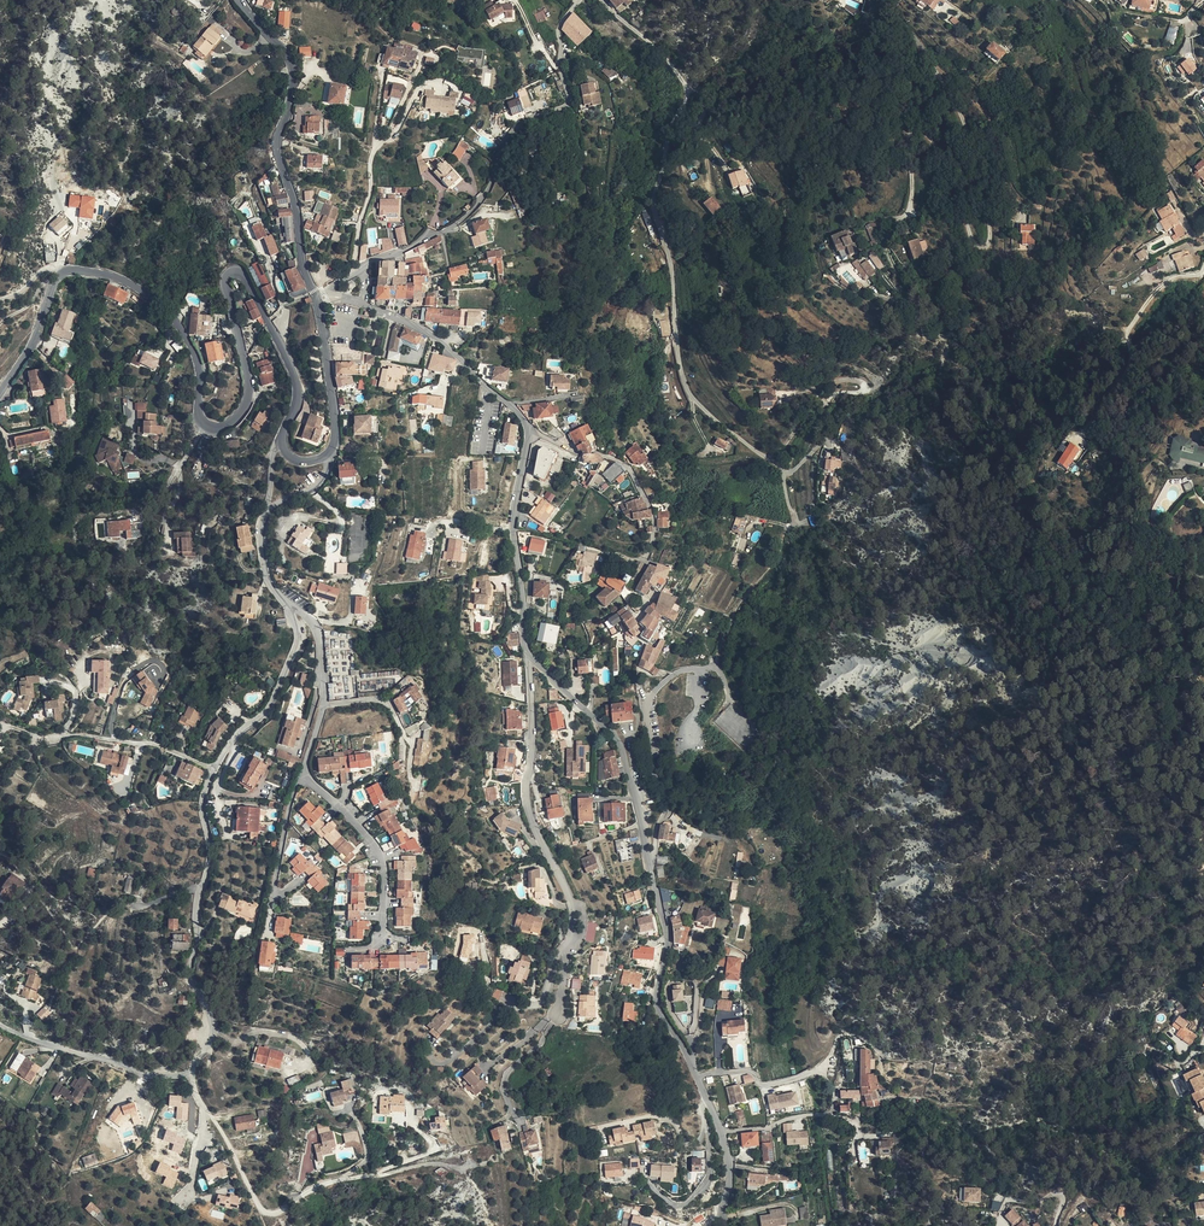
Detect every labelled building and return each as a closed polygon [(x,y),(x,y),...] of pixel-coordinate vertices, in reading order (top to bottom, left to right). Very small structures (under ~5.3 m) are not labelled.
[(611,3),(617,10),(623,4),(625,7),(626,8),(629,5),(631,4),(627,0),(614,0),(611,3)] [(920,2),(926,6),(929,8),(934,0),(916,0),(920,2)] [(1154,12),(1157,0),(1132,0),(1131,7),(1141,9),(1154,12)] [(272,4),(266,2),(263,8),(270,10),(272,4)] [(512,3),(487,5),(488,16),(505,15),(506,18),(513,17),(512,3)] [(290,14),(280,13),(279,28),(288,29),(290,14)] [(541,14),(534,17),(538,25),(545,22),(541,14)] [(591,34),(572,14),(564,24),(562,31),(565,35),(565,38),(571,47),(572,50),(576,46),(577,47),(591,34)] [(213,15),(212,17),(211,18),(197,34),(200,36),(210,24),(215,17),(213,15)] [(221,32),(213,25),(212,25),(194,47),(206,56),(220,38),(218,37),(221,32)] [(1173,43),(1178,29),(1169,26),(1165,40),(1173,43)] [(993,45),(987,51),(986,52),(998,62),(1004,55),(993,45)] [(464,50),(458,47),(459,58),(454,62),(460,67),(465,59),(475,60),(474,69),(482,71),(484,52),(464,50)] [(417,55),(411,53),(405,51),(395,50),(394,50),(387,49),(383,64),(411,73),(412,69),(400,65),(403,57),(415,60),(417,55)] [(984,54),(996,65),(998,62),(986,52),(984,54)] [(412,69),(415,60),(403,57),(400,65),(412,69)] [(1186,71),(1188,74),(1197,69),(1190,57),(1177,66),(1182,74),(1186,71)] [(434,60),(426,58),(424,64),(432,66),(434,60)] [(607,66),(601,72),(608,78),(613,72),(607,66)] [(392,85),(385,85),(383,99),(390,100),(389,98),(400,100),(403,86),(392,83),(392,85)] [(595,94),(594,84),(593,84),(581,86),(585,106),(588,105),(591,104),(592,107),(601,105),(599,93),(595,94)] [(351,86),(345,86),(344,88),(333,87),(329,103),(342,105),(341,108),(347,109),(351,86)] [(435,90),(425,89),(424,96),(426,96),(425,109),(454,112),(456,101),(457,101),(458,94),(448,93),(448,98),(434,96),(435,90)] [(460,102),(470,107),(474,97),(465,92),(460,102)] [(528,95),(521,98),(524,107),(531,104),(528,95)] [(524,107),(521,98),(508,103),(513,116),(523,112),(522,107),(524,107)] [(319,133),(319,118),(306,118),(306,128),(308,128),(307,135),(315,134),(315,133),(319,133)] [(469,146),(461,140),(458,146),(466,151),(469,146)] [(466,151),(458,146),(456,149),(454,152),(452,153),(450,156),(460,161),(466,151)] [(318,157),(310,157),(308,156),(307,169),(322,170),(323,157),(318,157)] [(430,167),(429,168),(448,189),(459,179),(440,158),(431,160),(424,161),(430,167)] [(697,160),(691,162),(693,168),(699,165),(697,160)] [(1203,160),(1194,169),(1197,173),(1196,174),(1200,179),(1203,183),(1202,184),(1203,186),(1203,161),(1203,160)] [(417,161),(420,176),(429,168),(430,167),(424,161),(417,161)] [(275,170),(274,168),(270,170),(257,183),(259,186),(275,170)] [(742,172),(728,176),(732,189),(739,187),(742,197),(751,194),(742,172)] [(1181,192),(1171,175),(1167,177),(1177,195),(1181,192)] [(280,193),(279,187),(273,190),(274,197),(277,206),(289,203),(286,193),(285,191),(283,191),(284,193),(280,193)] [(411,195),(411,188),(398,187),(397,193),(402,193),(402,195),(411,195)] [(314,192),(306,192),(306,202),(314,201),(314,192)] [(79,218),(94,218),(95,196),(69,194),(68,207),(79,207),(79,218)] [(521,205),(517,194),(511,196),(516,207),(521,205)] [(327,199),(325,205),(332,208),(334,202),(327,199)] [(720,209),(711,199),(703,205),(712,216),(720,209)] [(398,201),(395,201),(389,201),(380,200),(380,204),(380,209),(380,216),(386,216),(386,218),(397,218),(398,201)] [(325,205),(320,215),(320,216),(323,217),(334,222),(334,221),(335,219),(338,210),(332,208),(325,205)] [(1179,225),(1177,220),(1175,218),(1174,218),(1173,216),(1174,215),(1174,214),(1169,206),(1163,209),(1162,209),(1162,208),(1161,208),(1160,208),(1156,210),(1162,221),(1168,231),(1172,229),(1179,225)] [(292,217),(290,209),(283,211),(282,209),(277,209),(278,214),(274,214),(275,218),(273,218),(274,220),(276,219),(284,218),(292,217)] [(1028,237),(1034,237),(1034,214),(1028,214),(1028,224),(1028,226),(1020,226),(1020,234),(1022,234),(1022,246),(1028,246),(1028,237)] [(323,217),(320,216),(317,215),(314,223),(320,226),(323,217)] [(293,223),(292,217),(284,218),(285,225),(286,243),(294,243),(294,234),(292,223),(293,223)] [(334,222),(323,217),(320,226),(330,230),(332,228),(333,223),(334,222)] [(314,223),(304,219),(303,228),(321,236),(324,237),(327,239),(329,239),(332,240),(339,242),(342,233),(335,231),(334,234),(330,233),(330,230),(320,226),(314,223)] [(62,220),(53,228),(60,236),(70,228),(62,220)] [(1168,231),(1162,221),(1159,223),(1160,223),(1163,230),(1165,233),(1168,231)] [(474,225),(476,235),(489,231),(486,222),(474,225)] [(1163,230),(1160,223),(1155,226),(1159,233),(1163,230)] [(253,232),(256,238),(257,242),(264,239),(271,256),(278,253),(274,243),(271,236),(269,237),(268,233),(265,235),(261,225),(252,228),(253,232)] [(872,242),(874,246),(878,245),(870,225),(867,226),(867,227),(866,227),(872,242)] [(1185,235),(1179,225),(1172,229),(1175,235),(1177,239),(1178,239),(1185,235)] [(380,240),(388,239),(387,230),(380,231),(380,240)] [(489,231),(476,235),(478,240),(490,236),(489,231)] [(845,231),(831,239),(837,253),(839,253),(843,262),(851,259),(850,258),(858,254),(854,245),(852,246),(845,231)] [(432,240),(434,245),(442,242),(440,236),(432,240)] [(423,245),(425,250),(434,245),(432,240),(423,245)] [(923,258),(921,252),(919,244),(918,241),(908,245),(914,261),(923,258)] [(919,244),(921,252),(927,250),(924,242),(919,244)] [(418,247),(409,251),(412,256),(420,252),(418,247)] [(1135,254),(1140,261),(1148,255),(1144,248),(1135,254)] [(501,257),(505,257),(504,250),(486,254),(487,260),(495,258),(496,260),(501,259),(501,257)] [(1179,259),(1183,271),(1194,268),(1190,255),(1185,257),(1184,252),(1172,256),(1174,261),(1176,260),(1179,259)] [(879,272),(884,268),(874,254),(869,258),(879,272)] [(487,260),(478,261),(479,265),(488,263),(489,266),(497,264),(499,286),(503,286),(501,259),(496,260),(495,258),(487,260)] [(285,264),(286,268),(295,266),(294,261),(294,259),(287,260),(288,264),(285,264)] [(730,259),(726,260),(724,260),(725,264),(723,264),(724,269),(732,268),(731,259),(730,259)] [(868,274),(861,265),(857,260),(852,264),(863,278),(868,274)] [(866,261),(861,265),(868,274),(873,270),(866,261)] [(1166,267),(1163,261),(1157,263),(1157,264),(1148,269),(1151,274),(1166,267)] [(907,263),(902,265),(906,275),(911,272),(907,263)] [(394,271),(394,264),(379,264),(378,271),(386,271),(386,279),(392,279),(393,279),(394,271)] [(408,268),(405,268),(404,279),(406,280),(406,279),(413,278),(420,278),(422,278),(419,269),(418,265),(408,266),(408,268)] [(272,303),(277,301),(275,297),(276,296),(260,267),(255,269),(258,275),(258,276),(265,288),(261,290),(267,301),(270,299),(272,303)] [(466,267),(452,270),(450,270),(450,273),(451,276),(451,279),(449,279),(450,284),(454,283),(453,277),(457,276),(467,274),(466,267)] [(928,273),(925,267),(919,270),(922,277),(928,273)] [(293,291),(304,287),(294,268),(285,271),(293,291)] [(280,273),(288,293),(293,291),(285,271),(280,273)] [(378,271),(378,277),(377,288),(388,289),(391,288),(392,279),(386,279),(386,271),(378,271)] [(427,278),(422,278),(420,278),(413,278),(413,294),(421,294),(422,285),(425,285),(428,285),(428,277),(427,278)] [(397,279),(393,279),(392,279),(391,288),(388,289),(388,300),(392,300),(395,300),(398,279),(397,279)] [(406,280),(404,279),(398,279),(395,300),(406,300),(406,280)] [(839,283),(842,285),(847,289),(850,290),(852,289),(842,279),(841,280),(842,281),(839,283)] [(128,294),(108,286),(104,296),(123,305),(128,294)] [(288,293),(290,298),(307,292),(304,287),(293,291),(288,293)] [(388,289),(377,288),(376,300),(388,300),(388,289)] [(413,300),(413,305),(421,305),(421,299),(425,299),(425,294),(421,294),(413,294),(413,300)] [(434,298),(427,298),(426,298),(425,306),(433,307),(434,298)] [(249,313),(250,314),(253,321),(260,318),(252,302),(246,305),(250,312),(249,313)] [(430,310),(425,310),(424,310),(414,309),(412,319),(424,321),(424,322),(440,324),(441,311),(430,310)] [(74,315),(63,311),(58,325),(56,324),(52,335),(63,339),(65,332),(68,333),(74,315)] [(450,313),(441,311),(440,324),(449,325),(450,313)] [(458,327),(459,314),(450,313),(449,325),(456,326),(458,327)] [(196,332),(196,335),(205,336),(205,332),(205,330),(203,330),(203,328),(201,328),(202,317),(198,317),(197,317),(196,332)] [(660,320),(661,336),(670,335),(669,320),(660,320)] [(421,337),(395,325),(393,329),(388,352),(396,354),(399,338),(416,347),(421,337)] [(212,344),(211,341),(205,342),(209,363),(223,361),(220,345),(216,346),(215,344),(212,344)] [(179,353),(184,349),(178,342),(173,346),(179,353)] [(143,358),(136,355),(133,364),(139,366),(140,364),(154,370),(158,361),(144,355),(143,358)] [(367,355),(365,362),(368,363),(374,364),(375,358),(375,357),(367,355)] [(262,381),(261,381),(262,387),(276,383),(269,360),(258,363),(262,374),(260,375),(262,381)] [(367,376),(368,364),(365,363),(355,364),(355,376),(367,376)] [(355,376),(355,364),(336,364),(336,376),(355,376)] [(398,380),(400,369),(392,368),(392,370),(388,369),(388,370),(379,369),(377,377),(381,378),(379,387),(396,390),(397,385),(394,384),(395,379),(398,380)] [(432,371),(425,369),(423,377),(430,379),(432,371)] [(494,371),(487,370),(487,375),(493,376),(493,380),(506,382),(507,372),(504,371),(504,370),(499,369),(499,370),(494,369),(494,371)] [(158,376),(163,379),(166,373),(162,370),(158,376)] [(42,371),(29,373),(32,397),(46,395),(42,371)] [(60,382),(68,389),(75,382),(67,374),(60,382)] [(479,390),(480,386),(459,374),(458,378),(479,390)] [(345,377),(335,379),(337,389),(353,385),(351,377),(345,379),(345,377)] [(557,388),(557,391),(569,392),(570,381),(563,381),(564,377),(551,377),(550,388),(552,388),(557,388)] [(443,398),(419,396),(419,403),(426,404),(426,406),(434,407),(433,408),(443,409),(443,398)] [(760,410),(772,408),(772,403),(772,399),(771,396),(759,397),(760,410)] [(551,403),(543,404),(545,418),(553,417),(552,415),(551,408),(551,403)] [(545,418),(543,404),(533,405),(534,420),(545,418)] [(137,422),(139,422),(143,422),(156,422),(156,415),(146,414),(146,405),(138,405),(137,422)] [(63,406),(57,407),(51,408),(53,424),(56,424),(57,427),(66,426),(63,406)] [(255,421),(265,427),(275,410),(269,406),(265,412),(263,416),(260,414),(255,421)] [(317,444),(321,431),(318,430),(320,427),(322,420),(311,415),(302,438),(317,444)] [(370,418),(355,419),(356,426),(354,426),(355,434),(369,433),(369,429),(370,429),(370,418)] [(261,433),(265,427),(255,421),(251,427),(261,433)] [(507,443),(513,444),(516,428),(510,427),(510,425),(506,424),(503,444),(507,445),(507,443)] [(138,431),(137,434),(143,434),(143,435),(161,436),(162,427),(156,427),(143,426),(143,429),(138,429),(138,431)] [(569,435),(572,440),(590,431),(588,426),(569,435)] [(549,434),(559,440),(564,437),(557,429),(555,427),(549,434)] [(572,440),(576,448),(581,446),(586,443),(585,440),(591,437),(593,436),(590,431),(572,440)] [(49,432),(31,436),(34,446),(42,444),(42,441),(50,440),(49,432)] [(34,446),(31,436),(15,439),(15,440),(10,441),(11,448),(17,447),(29,444),(29,447),(34,446)] [(583,451),(580,451),(581,453),(591,452),(588,445),(594,442),(591,437),(585,440),(586,443),(581,446),(583,451)] [(116,455),(117,453),(119,445),(109,442),(110,440),(103,438),(98,456),(95,457),(100,463),(105,461),(108,462),(111,468),(116,465),(119,470),(124,468),(129,466),(128,464),(125,458),(118,456),(116,455)] [(240,447),(239,439),(225,440),(226,449),(240,447)] [(712,443),(724,450),(727,444),(718,439),(717,440),(714,439),(712,443)] [(1179,443),(1184,444),(1184,442),(1178,440),(1173,442),(1169,456),(1174,461),(1179,462),(1180,459),(1176,458),(1173,455),(1176,444),(1179,443)] [(1184,444),(1179,443),(1176,444),(1173,455),(1176,458),(1180,459),(1180,458),(1203,464),(1203,451),(1191,448),(1192,447),(1188,445),(1184,444)] [(635,445),(626,453),(635,464),(637,463),(639,465),(647,459),(635,445)] [(1079,451),(1069,445),(1057,464),(1067,471),(1079,451)] [(543,448),(538,451),(534,476),(543,480),(556,455),(543,448)] [(126,455),(125,458),(128,464),(132,465),(135,457),(126,455)] [(590,456),(582,456),(585,464),(590,464),(591,473),(590,477),(586,483),(587,483),(584,488),(586,489),(587,488),(589,484),(595,474),(599,463),(602,463),(602,460),(599,456),(598,455),(590,456)] [(826,461),(825,471),(834,472),(835,463),(831,462),(826,461)] [(339,463),(340,479),(350,478),(355,478),(354,467),(352,468),(351,466),(350,466),(350,464),(345,465),(345,462),(339,463)] [(482,480),(487,480),(487,470),(485,470),(485,462),(475,462),(475,470),(473,470),(473,489),(482,489),(482,480)] [(611,485),(624,473),(620,468),(614,464),(602,475),(611,485)] [(116,465),(111,468),(115,475),(121,473),(119,470),(116,465)] [(571,478),(570,477),(565,473),(561,479),(567,484),(571,478)] [(595,474),(589,484),(592,486),(595,482),(599,476),(595,474)] [(827,495),(834,496),(835,492),(837,492),(838,492),(839,484),(836,483),(837,479),(830,478),(827,495)] [(1190,484),(1184,486),(1186,493),(1192,490),(1190,484)] [(331,488),(329,487),(328,487),(326,488),(325,488),(324,490),(324,492),(324,494),(326,495),(327,495),(329,495),(331,494),(332,493),(332,491),(331,490),(331,488)] [(544,497),(551,502),(555,496),(548,491),(544,497)] [(621,509),(625,518),(646,512),(644,505),(643,505),(640,499),(625,505),(626,508),(621,509)] [(550,505),(543,500),(531,516),(538,521),(539,520),(544,524),(554,509),(550,506),(550,505)] [(646,512),(625,518),(632,521),(637,521),(643,520),(650,520),(649,511),(646,512)] [(225,526),(227,521),(221,518),(219,523),(225,526)] [(733,531),(742,534),(746,522),(737,519),(733,531)] [(639,529),(647,528),(651,527),(650,521),(643,522),(643,520),(637,521),(639,529)] [(130,522),(108,524),(108,539),(120,538),(120,532),(126,532),(127,540),(143,539),(142,530),(143,530),(143,523),(130,524),(130,522)] [(247,526),(236,529),(239,540),(238,541),(239,550),(241,549),(242,553),(253,551),(247,526)] [(306,532),(299,527),(288,543),(305,554),(309,549),(302,545),(307,537),(308,538),(312,531),(308,528),(306,532)] [(189,543),(194,546),(194,543),(192,543),(189,543),(189,537),(188,532),(182,532),(182,539),(189,543)] [(424,539),(425,539),(426,534),(415,532),(414,536),(411,536),(407,558),(419,560),(421,553),(424,539)] [(463,540),(449,538),(447,552),(444,551),(443,559),(460,562),(463,540)] [(744,550),(747,542),(743,540),(743,539),(740,538),(737,547),(744,550)] [(183,552),(195,551),(194,546),(189,543),(182,539),(183,552)] [(542,554),(545,543),(532,539),(529,551),(542,554)] [(663,554),(660,562),(664,564),(669,552),(666,551),(663,554)] [(585,567),(584,572),(590,574),(595,555),(584,553),(584,555),(583,560),(579,559),(578,565),(585,567)] [(644,565),(638,562),(634,570),(639,573),(644,565)] [(333,574),(347,574),(347,565),(333,565),(333,574)] [(649,567),(645,573),(652,576),(664,581),(668,570),(658,566),(656,569),(649,567)] [(620,594),(629,580),(624,577),(622,580),(614,575),(610,575),(604,571),(596,584),(605,590),(597,597),(606,607),(620,594)] [(584,572),(581,586),(588,584),(590,574),(584,572)] [(644,576),(642,580),(648,584),(652,576),(645,573),(644,576)] [(487,583),(487,575),(478,576),(477,583),(479,583),(479,590),(482,590),(482,597),(475,596),(475,605),(487,606),(487,597),(491,597),(491,592),(489,592),(489,589),(489,583),(487,583)] [(648,584),(650,586),(653,588),(658,591),(662,586),(664,581),(652,576),(648,584)] [(642,580),(639,585),(636,591),(644,596),(650,586),(648,584),(642,580)] [(535,596),(547,597),(548,585),(546,585),(545,581),(539,581),(539,584),(535,584),(535,596)] [(318,586),(312,584),(309,591),(316,593),(314,596),(336,604),(340,590),(319,582),(318,586)] [(676,599),(662,594),(661,593),(656,607),(655,612),(662,616),(667,620),(672,623),(677,615),(670,610),(673,605),(676,599)] [(367,597),(356,596),(355,614),(366,614),(367,597)] [(245,613),(255,615),(257,599),(243,598),(241,613),(245,613)] [(655,612),(656,607),(653,604),(649,608),(649,607),(644,612),(647,615),(645,618),(651,622),(651,625),(656,628),(657,626),(658,622),(662,616),(655,612)] [(680,609),(677,608),(673,605),(670,610),(677,615),(680,609)] [(617,613),(614,616),(608,620),(609,621),(611,624),(613,626),(614,626),(621,620),(620,618),(628,613),(631,611),(628,606),(617,614),(617,613)] [(637,625),(628,613),(620,618),(621,620),(629,631),(636,626),(637,625)] [(667,620),(662,616),(658,622),(663,624),(665,625),(667,620)] [(651,622),(645,618),(640,624),(643,626),(647,629),(646,631),(642,637),(648,641),(656,628),(651,625),(651,622)] [(559,629),(541,625),(538,641),(555,645),(559,629)] [(638,629),(636,626),(629,631),(632,635),(634,638),(639,633),(636,630),(638,629)] [(517,633),(508,634),(509,646),(519,646),(517,633)] [(654,667),(665,641),(660,640),(655,648),(654,649),(652,648),(646,645),(646,648),(647,648),(644,659),(643,658),(642,659),(640,667),(644,668),(650,672),(654,667)] [(591,658),(587,659),(587,661),(578,662),(579,674),(594,673),(593,665),(592,665),(592,663),(591,658)] [(504,664),(504,686),(516,686),(516,663),(504,664)] [(104,668),(104,666),(92,665),(91,672),(93,672),(92,692),(107,693),(108,678),(106,678),(107,673),(104,668)] [(150,692),(147,687),(141,675),(131,679),(138,691),(140,690),(143,695),(138,701),(145,707),(154,695),(150,692)] [(398,683),(398,675),(363,675),(363,686),(389,686),(389,683),(398,683)] [(26,710),(32,698),(31,692),(30,684),(27,684),(27,682),(26,682),(20,682),(20,688),(18,688),(18,699),(17,701),(20,703),(19,706),(26,710)] [(420,691),(416,685),(412,687),(412,686),(399,696),(400,697),(394,700),(401,713),(407,709),(403,701),(410,695),(416,703),(422,698),(418,692),(420,691)] [(47,718),(49,718),(60,711),(59,703),(63,703),(65,702),(64,695),(52,697),(53,702),(45,703),(47,718)] [(145,707),(138,701),(136,705),(143,710),(145,707)] [(613,723),(631,721),(625,705),(606,707),(607,717),(612,717),(613,723)] [(195,724),(197,720),(199,716),(201,711),(190,706),(184,718),(182,717),(179,723),(186,727),(187,725),(191,727),(193,723),(195,724)] [(557,707),(548,708),(553,730),(564,728),(561,712),(558,713),(557,707)] [(508,730),(521,729),(521,719),(519,719),(519,712),(512,712),(512,710),(507,710),(507,719),(508,730)] [(60,711),(49,718),(55,717),(55,721),(62,720),(61,713),(60,713),(60,711)] [(213,727),(207,739),(209,742),(206,748),(212,751),(220,734),(228,727),(219,718),(211,726),(213,727)] [(301,726),(304,727),(306,722),(296,719),(295,723),(285,720),(282,727),(283,728),(286,729),(281,745),(293,749),(297,737),(301,726)] [(406,732),(410,738),(420,732),(417,726),(406,732)] [(286,729),(283,728),(278,744),(281,745),(286,729)] [(422,743),(418,742),(417,753),(416,753),(415,768),(425,769),(426,756),(428,756),(429,746),(422,745),(422,743)] [(573,765),(573,763),(573,749),(568,749),(567,776),(573,777),(573,773),(580,773),(586,773),(586,763),(586,752),(589,752),(589,746),(583,746),(577,746),(577,763),(577,765),(573,765)] [(515,750),(499,748),(496,768),(498,768),(498,771),(513,773),(514,769),(515,769),(516,759),(513,759),(515,750)] [(277,750),(275,757),(290,762),(291,757),(292,754),(277,750)] [(117,755),(113,754),(103,751),(100,764),(112,767),(110,773),(118,775),(124,776),(127,764),(129,758),(117,755)] [(615,757),(614,751),(604,753),(605,759),(604,760),(604,761),(606,769),(605,770),(607,780),(620,777),(615,757)] [(339,770),(341,770),(340,766),(345,766),(344,757),(344,753),(334,754),(334,758),(318,759),(319,773),(332,772),(332,771),(339,770)] [(344,757),(345,766),(350,765),(350,769),(359,768),(359,769),(366,768),(366,767),(371,766),(371,759),(365,759),(365,755),(361,755),(355,756),(349,756),(349,757),(344,757)] [(291,757),(290,762),(300,766),(301,760),(291,757)] [(252,789),(254,785),(257,781),(260,775),(262,772),(265,767),(253,759),(248,767),(250,768),(241,783),(252,789)] [(195,785),(201,771),(186,765),(184,771),(179,769),(176,776),(195,785)] [(204,772),(201,771),(195,785),(198,786),(204,772)] [(125,790),(126,790),(131,791),(132,791),(134,780),(130,777),(125,790)] [(175,782),(161,777),(158,782),(172,788),(175,782)] [(380,808),(397,801),(394,796),(389,799),(386,794),(383,795),(378,784),(366,790),(371,799),(370,800),(374,807),(378,804),(380,808)] [(546,785),(540,784),(543,798),(549,797),(546,785)] [(494,787),(485,789),(488,801),(497,799),(494,787)] [(593,799),(592,792),(578,789),(578,799),(590,799),(593,799)] [(550,820),(564,817),(558,791),(550,793),(551,799),(546,800),(550,820)] [(590,799),(578,799),(579,825),(584,825),(584,823),(591,822),(590,799)] [(388,831),(399,826),(394,814),(391,815),(388,810),(399,805),(397,801),(380,808),(382,813),(378,815),(382,822),(383,822),(388,831)] [(310,827),(314,830),(322,823),(319,819),(322,816),(317,810),(316,811),(309,803),(300,812),(308,821),(310,819),(312,822),(314,823),(310,827)] [(622,810),(622,804),(604,805),(605,818),(607,818),(607,822),(618,822),(618,819),(623,819),(623,810),(622,810)] [(258,832),(264,832),(264,827),(259,826),(260,811),(260,809),(238,808),(236,832),(251,833),(258,833),(258,832)] [(386,832),(388,831),(383,822),(382,822),(378,815),(374,817),(380,828),(383,827),(386,832)] [(519,836),(520,835),(523,827),(513,821),(511,823),(504,815),(503,816),(509,829),(511,833),(519,836)] [(509,829),(503,816),(496,822),(504,831),(511,833),(509,829)] [(332,845),(341,837),(333,829),(334,828),(329,824),(329,823),(326,826),(322,823),(314,830),(322,839),(324,837),(332,845)] [(404,834),(399,826),(388,831),(392,840),(391,841),(395,848),(399,846),(402,850),(409,847),(412,845),(406,833),(404,834)] [(669,827),(661,826),(659,840),(675,842),(679,843),(680,835),(669,833),(669,827)] [(639,837),(638,829),(630,831),(631,839),(639,837)] [(348,844),(341,837),(332,845),(341,855),(342,853),(346,858),(343,860),(347,864),(355,856),(351,853),(354,850),(349,844),(348,844)] [(620,855),(630,852),(630,851),(633,851),(633,848),(631,848),(630,842),(629,843),(628,838),(615,841),(618,853),(620,852),(620,855)] [(592,852),(588,854),(589,857),(582,860),(588,873),(591,872),(593,875),(595,874),(594,870),(599,869),(592,852)] [(632,859),(630,852),(620,855),(622,862),(632,859)] [(744,854),(739,853),(735,874),(738,874),(741,861),(743,861),(744,854)] [(305,871),(308,874),(316,866),(313,863),(311,866),(308,862),(300,854),(290,863),(294,867),(295,867),(301,874),(305,871)] [(413,857),(403,856),(403,861),(397,861),(397,870),(398,870),(398,880),(412,880),(412,869),(416,869),(416,862),(413,861),(413,857)] [(311,878),(308,880),(315,888),(314,888),(318,893),(328,884),(320,875),(317,873),(320,870),(316,866),(308,874),(311,878)] [(88,876),(95,877),(97,868),(90,867),(88,876)] [(298,876),(301,874),(295,867),(294,867),(292,870),(298,876)] [(539,869),(528,872),(529,888),(535,888),(535,899),(540,899),(540,897),(545,897),(544,879),(540,879),(539,869)] [(351,891),(351,893),(352,892),(364,893),(364,883),(366,883),(366,875),(361,875),(361,870),(350,870),(350,874),(348,874),(348,880),(351,880),(351,891)] [(134,881),(127,879),(125,891),(131,893),(134,881)] [(12,894),(17,886),(9,880),(3,889),(4,889),(8,892),(3,900),(11,905),(16,897),(12,894)] [(411,898),(412,880),(398,880),(397,890),(397,891),(396,897),(396,898),(401,899),(401,904),(413,904),(413,899),(411,898)] [(26,892),(17,886),(12,894),(16,897),(17,896),(21,899),(26,892)] [(663,901),(672,900),(670,888),(661,889),(663,901)] [(639,890),(625,895),(628,903),(635,901),(636,904),(642,902),(639,890)] [(348,911),(348,916),(359,916),(359,912),(364,912),(364,903),(364,893),(352,892),(351,905),(353,905),(353,911),(348,911)] [(244,904),(239,902),(238,904),(228,899),(229,898),(222,895),(220,900),(221,901),(219,907),(236,914),(237,912),(250,917),(252,912),(254,913),(257,906),(254,905),(254,906),(245,902),(244,904)] [(17,896),(16,897),(11,905),(15,908),(21,899),(17,896)] [(401,908),(396,908),(395,917),(397,917),(397,927),(410,927),(411,915),(409,915),(409,909),(413,909),(413,904),(401,904),(401,908)] [(710,909),(701,907),(697,920),(705,922),(704,924),(711,926),(715,914),(709,913),(710,909)] [(543,920),(518,913),(515,926),(520,927),(519,929),(540,934),(543,920)] [(359,916),(348,916),(348,922),(353,922),(353,927),(351,927),(350,940),(363,940),(363,930),(364,930),(364,922),(359,921),(359,916)] [(640,933),(654,929),(651,916),(637,920),(640,933)] [(673,929),(674,944),(680,945),(684,945),(690,929),(682,927),(680,917),(671,919),(673,929)] [(276,933),(289,935),(291,920),(278,918),(278,923),(275,922),(274,933),(276,933)] [(183,943),(183,935),(173,935),(172,951),(188,951),(188,943),(183,943)] [(270,966),(270,964),(272,952),(273,944),(262,942),(259,965),(260,965),(269,966),(270,966)] [(492,979),(497,979),(496,942),(485,942),(486,949),(491,967),(492,979)] [(633,957),(654,959),(655,947),(641,946),(640,949),(634,949),(633,957)] [(368,949),(368,954),(372,953),(372,957),(379,956),(379,948),(368,949)] [(374,959),(375,968),(380,968),(380,969),(398,969),(398,956),(386,956),(386,959),(374,959)] [(398,956),(398,969),(408,969),(408,970),(417,970),(417,969),(426,969),(426,960),(417,960),(417,959),(411,959),(411,956),(398,956)] [(605,957),(603,956),(596,956),(592,956),(591,975),(604,976),(605,957)] [(371,968),(375,968),(374,959),(364,959),(364,957),(352,957),(352,969),(361,969),(362,970),(371,970),(371,968)] [(729,961),(722,958),(720,961),(718,966),(728,970),(726,978),(739,980),(741,962),(729,961)] [(527,970),(529,963),(523,961),(522,961),(521,963),(520,962),(519,964),(515,963),(513,968),(510,967),(509,973),(511,974),(510,980),(514,981),(514,980),(520,983),(521,979),(526,981),(529,970),(527,970)] [(36,973),(27,970),(26,974),(29,975),(25,987),(20,985),(16,993),(22,995),(21,996),(36,1002),(38,996),(36,995),(41,980),(34,977),(36,973)] [(642,975),(624,970),(620,984),(627,986),(628,983),(640,986),(642,975)] [(581,979),(573,979),(573,989),(581,989),(581,979)] [(689,1010),(684,983),(674,985),(675,989),(672,990),(673,1001),(675,1001),(676,1012),(689,1010)] [(179,1005),(187,1005),(188,997),(179,996),(179,1005)] [(595,996),(580,996),(579,1017),(595,1018),(595,1008),(595,996)] [(708,998),(706,1005),(713,1007),(715,999),(708,998)] [(733,1001),(720,999),(718,1008),(731,1010),(733,1001)] [(633,1012),(633,1004),(625,1003),(623,1021),(636,1022),(638,1012),(636,1012),(633,1012)] [(1186,1011),(1181,1004),(1176,1008),(1181,1014),(1186,1011)] [(43,1019),(51,1012),(45,1006),(37,1013),(43,1019)] [(440,1034),(448,1025),(455,1017),(446,1009),(441,1015),(437,1020),(435,1018),(428,1026),(429,1027),(431,1030),(432,1030),(434,1028),(440,1034)] [(728,1035),(728,1036),(739,1035),(739,1033),(745,1032),(745,1021),(736,1022),(727,1022),(727,1025),(722,1025),(723,1035),(728,1035)] [(449,1027),(448,1025),(440,1034),(441,1036),(449,1027)] [(1181,1028),(1177,1033),(1183,1038),(1182,1040),(1190,1046),(1197,1036),(1185,1027),(1183,1030),(1181,1028)] [(441,1036),(440,1034),(434,1028),(432,1030),(431,1030),(430,1031),(429,1032),(436,1038),(437,1038),(438,1040),(441,1036)] [(283,1055),(267,1050),(263,1049),(258,1047),(254,1063),(279,1070),(283,1055)] [(860,1075),(870,1076),(870,1050),(861,1050),(861,1061),(861,1067),(860,1075)] [(30,1083),(36,1073),(31,1070),(34,1064),(19,1054),(9,1069),(16,1074),(17,1073),(21,1075),(20,1077),(30,1083)] [(31,1070),(36,1073),(39,1067),(34,1064),(31,1070)] [(892,1077),(890,1074),(892,1072),(884,1064),(880,1068),(891,1078),(892,1077)] [(472,1088),(470,1090),(476,1096),(488,1085),(483,1079),(480,1081),(476,1077),(483,1072),(477,1065),(463,1077),(468,1084),(472,1088)] [(1189,1081),(1195,1093),(1191,1095),(1194,1101),(1197,1100),(1201,1107),(1203,1114),(1203,1081),(1201,1075),(1197,1069),(1186,1074),(1189,1081)] [(743,1076),(746,1084),(755,1081),(752,1072),(743,1076)] [(879,1089),(878,1085),(875,1074),(870,1076),(860,1075),(860,1087),(861,1088),(861,1093),(875,1090),(879,1089)] [(288,1086),(300,1081),(298,1076),(286,1080),(288,1086)] [(66,1089),(63,1096),(77,1105),(83,1095),(84,1096),(92,1084),(81,1077),(78,1081),(73,1089),(71,1092),(66,1089)] [(73,1089),(78,1081),(75,1078),(70,1086),(73,1089)] [(57,1098),(59,1094),(63,1087),(58,1084),(52,1094),(55,1097),(57,1098)] [(731,1106),(743,1102),(742,1095),(739,1085),(727,1088),(731,1106)] [(281,1096),(287,1091),(283,1087),(278,1092),(281,1096)] [(328,1094),(331,1104),(340,1101),(344,1100),(344,1101),(349,1100),(346,1091),(342,1092),(341,1090),(328,1094)] [(866,1103),(867,1107),(873,1107),(874,1106),(872,1101),(877,1100),(875,1090),(861,1093),(862,1096),(864,1096),(866,1103)] [(779,1094),(770,1095),(773,1110),(801,1105),(799,1093),(787,1095),(787,1096),(779,1098),(779,1094)] [(181,1106),(182,1095),(170,1094),(169,1106),(177,1106),(177,1118),(188,1119),(189,1106),(181,1106)] [(381,1097),(380,1109),(380,1114),(390,1115),(390,1112),(404,1113),(405,1106),(403,1106),(404,1096),(394,1095),(394,1097),(381,1097)] [(117,1125),(122,1119),(124,1116),(130,1114),(132,1119),(138,1117),(133,1103),(120,1108),(118,1107),(109,1119),(117,1125)] [(738,1122),(745,1120),(743,1111),(736,1113),(738,1122)] [(255,1114),(235,1115),(236,1129),(256,1128),(255,1114)] [(436,1124),(436,1129),(445,1128),(444,1118),(438,1118),(435,1119),(436,1124)] [(626,1133),(626,1131),(625,1128),(613,1131),(614,1136),(609,1137),(610,1145),(615,1144),(615,1145),(636,1141),(635,1135),(640,1134),(641,1139),(646,1138),(646,1136),(651,1135),(656,1134),(654,1122),(633,1126),(634,1132),(628,1133),(626,1133)] [(785,1131),(787,1131),(793,1131),(793,1122),(784,1123),(785,1131)] [(519,1129),(523,1144),(528,1143),(544,1139),(541,1123),(519,1129)] [(494,1141),(500,1140),(499,1134),(498,1129),(491,1132),(494,1141)] [(793,1131),(787,1131),(788,1144),(801,1143),(801,1145),(809,1144),(808,1130),(800,1131),(800,1130),(793,1131)] [(321,1143),(318,1143),(319,1146),(316,1147),(314,1147),(316,1160),(314,1160),(315,1171),(323,1169),(321,1155),(331,1153),(330,1148),(335,1147),(332,1132),(320,1135),(321,1143)] [(744,1147),(759,1145),(758,1133),(743,1134),(744,1147)] [(772,1133),(762,1133),(764,1162),(774,1161),(772,1133)] [(500,1140),(502,1150),(510,1148),(507,1134),(499,1134),(500,1140)] [(353,1145),(354,1150),(355,1148),(356,1146),(357,1145),(359,1143),(358,1139),(354,1137),(344,1139),(345,1144),(351,1144),(353,1145)] [(890,1155),(890,1142),(879,1143),(879,1148),(876,1148),(876,1156),(890,1155)] [(462,1155),(466,1162),(472,1159),(469,1152),(462,1155)] [(85,1168),(97,1164),(94,1154),(82,1158),(85,1168)] [(639,1157),(631,1158),(631,1167),(640,1167),(639,1157)] [(693,1158),(693,1171),(702,1171),(702,1158),(693,1158)] [(209,1183),(229,1174),(223,1160),(203,1169),(209,1183)] [(622,1162),(606,1163),(607,1176),(623,1175),(622,1162)] [(652,1164),(651,1175),(662,1176),(661,1181),(673,1182),(675,1166),(652,1164)] [(448,1174),(441,1168),(436,1172),(443,1178),(448,1174)] [(766,1176),(749,1174),(749,1179),(748,1179),(748,1181),(748,1185),(758,1187),(758,1185),(765,1186),(766,1183),(766,1176)] [(981,1202),(981,1189),(965,1189),(965,1202),(981,1202)] [(1187,1194),(1174,1190),(1172,1195),(1185,1200),(1187,1194)] [(216,1204),(237,1209),(241,1196),(231,1193),(230,1196),(218,1193),(216,1204)] [(84,1209),(90,1203),(80,1194),(74,1200),(84,1209)] [(92,1205),(101,1212),(106,1206),(98,1198),(92,1205)] [(1000,1210),(1001,1201),(993,1200),(991,1209),(1000,1210)] [(1194,1204),(1195,1208),(1192,1209),(1192,1214),(1196,1213),(1196,1216),(1203,1215),(1203,1202),(1194,1204)] [(95,1219),(101,1212),(92,1205),(90,1203),(84,1209),(95,1219)] [(133,1218),(145,1212),(141,1204),(130,1210),(133,1218)] [(1122,1204),(1121,1208),(1119,1208),(1118,1216),(1124,1217),(1126,1205),(1122,1204)] [(801,1220),(808,1219),(806,1208),(799,1208),(801,1220)] [(772,1225),(778,1225),(787,1225),(785,1209),(774,1210),(774,1215),(771,1215),(761,1217),(762,1225),(767,1225),(772,1225)] [(1013,1210),(1006,1217),(1013,1225),(1012,1225),(1013,1225),(1028,1225),(1013,1210)] [(103,1225),(110,1225),(113,1223),(101,1212),(95,1219),(103,1225)] [(633,1213),(630,1225),(635,1225),(654,1225),(655,1221),(648,1220),(644,1219),(645,1216),(633,1213)] [(702,1213),(695,1218),(697,1222),(705,1218),(702,1213)]
